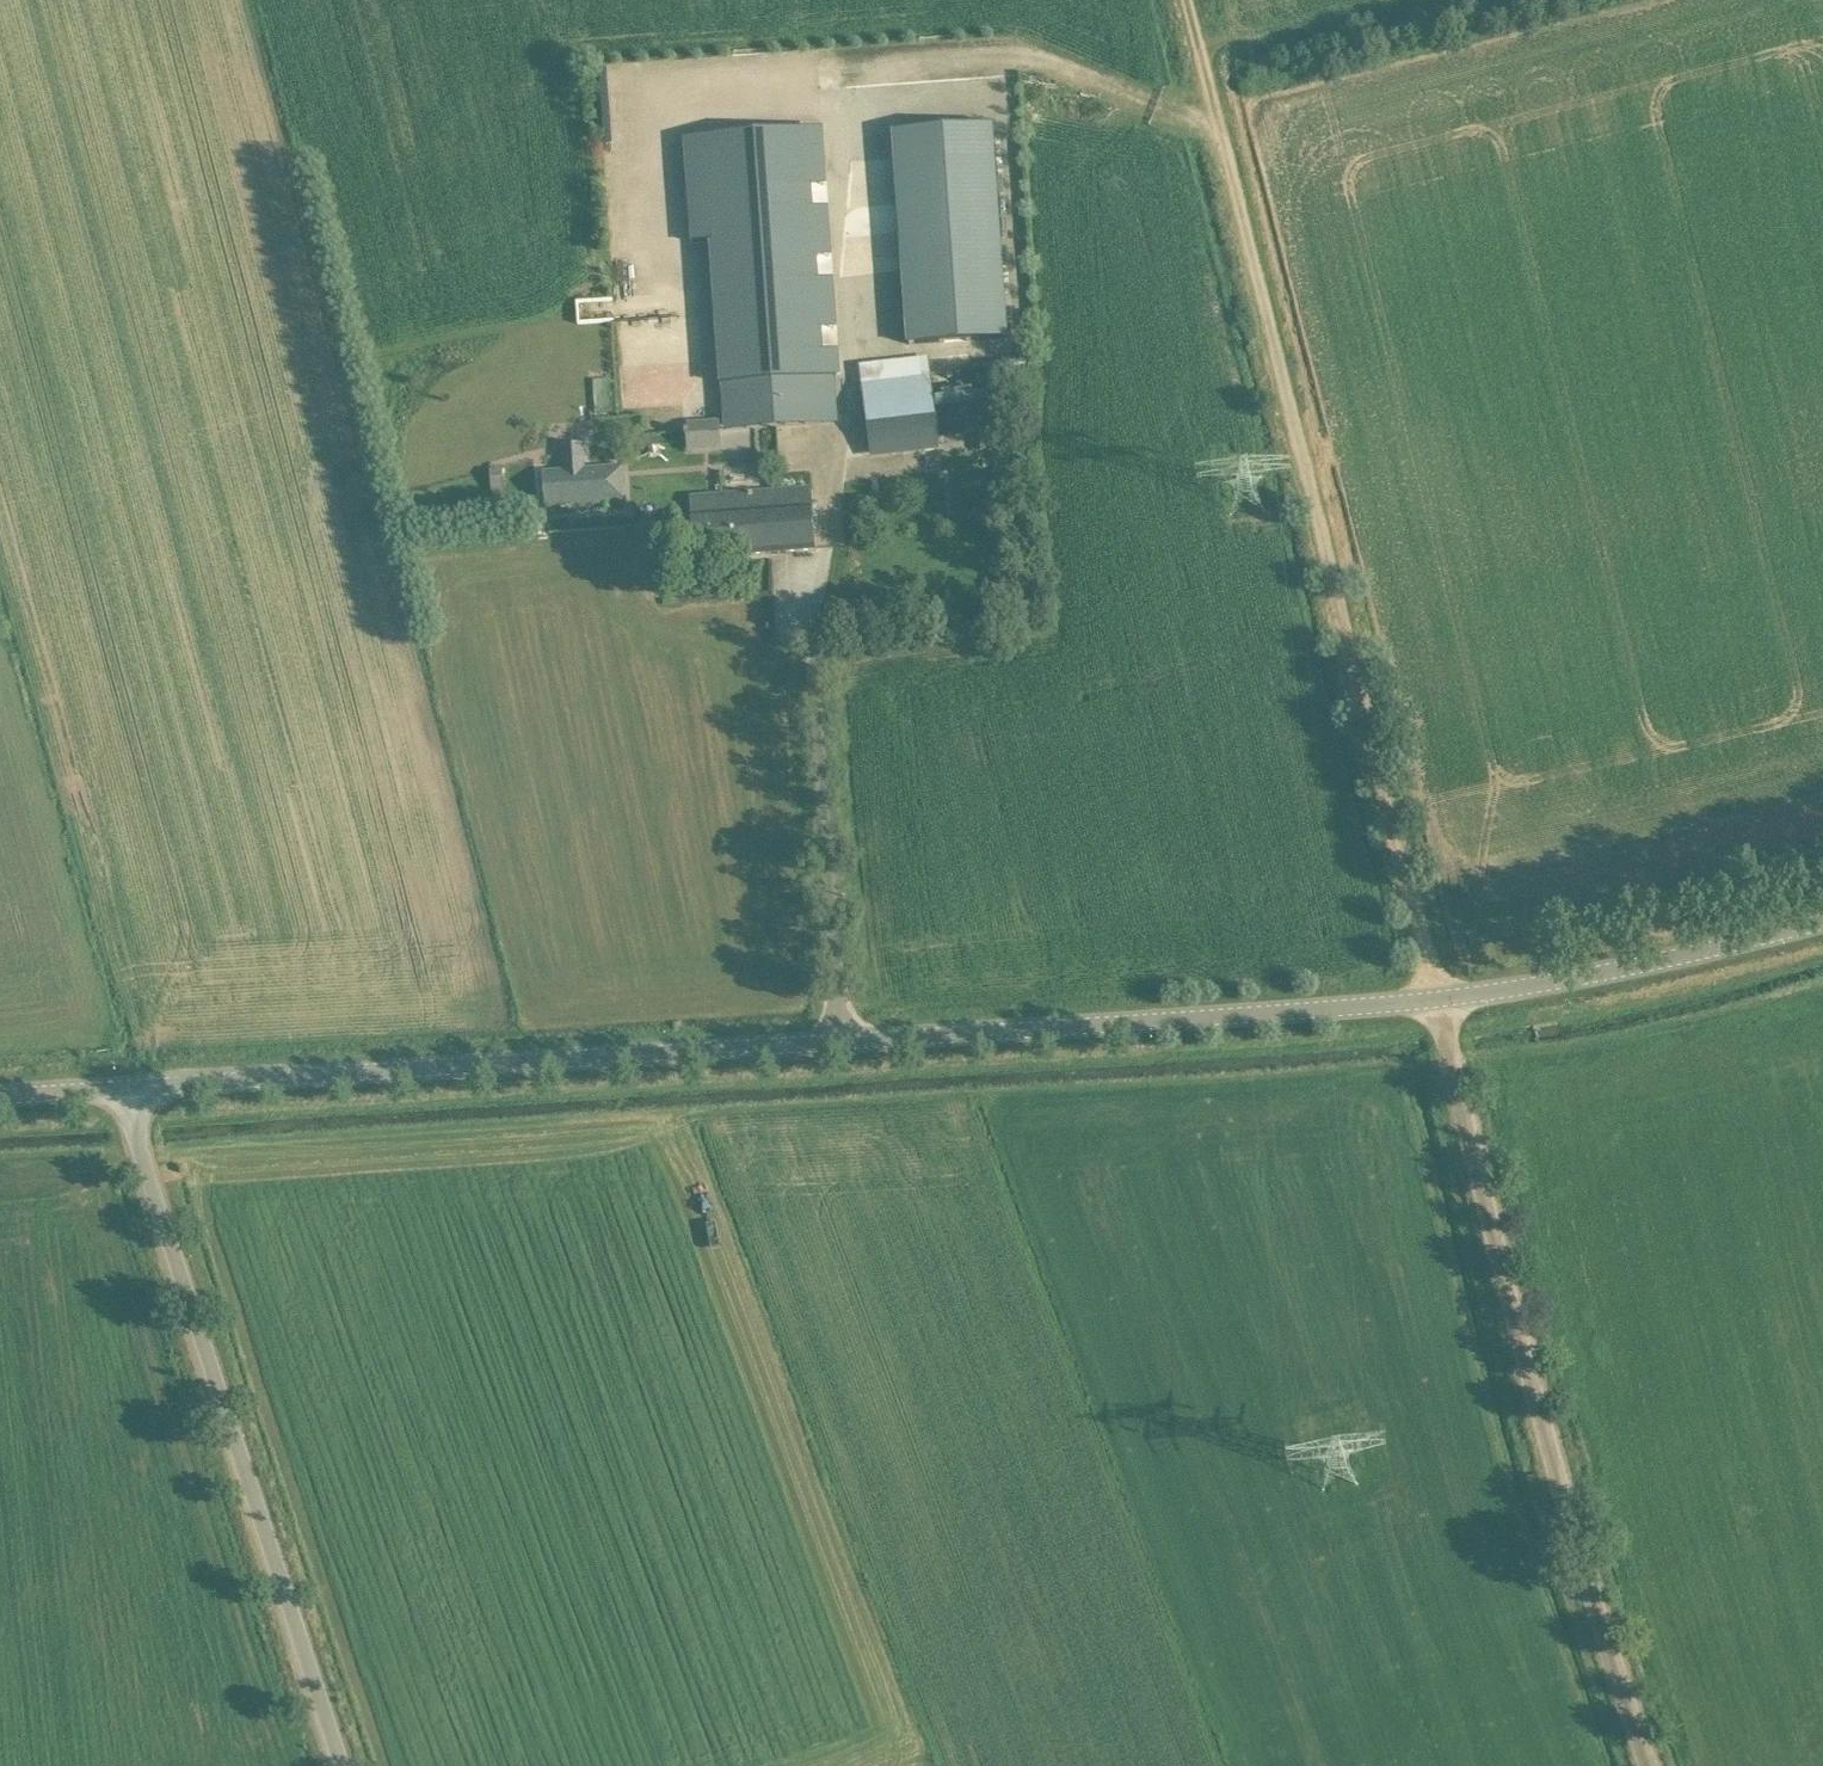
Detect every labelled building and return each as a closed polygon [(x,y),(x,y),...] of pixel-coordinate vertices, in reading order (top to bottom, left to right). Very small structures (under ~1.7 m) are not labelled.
[(993,123),(895,129),(910,344),(1008,337),(993,123)] [(801,142),(703,150),(713,284),(724,419),(784,415),(783,405),(819,402),(801,142)] [(869,441),(959,429),(957,405),(936,408),(932,374),(862,383),(869,441)] [(720,418),(693,420),(696,447),(722,445),(720,418)] [(607,466),(545,468),(547,505),(608,502),(607,466)] [(811,487),(720,494),(722,513),(691,515),(692,534),(694,558),(816,550),(814,526),(811,487)]
